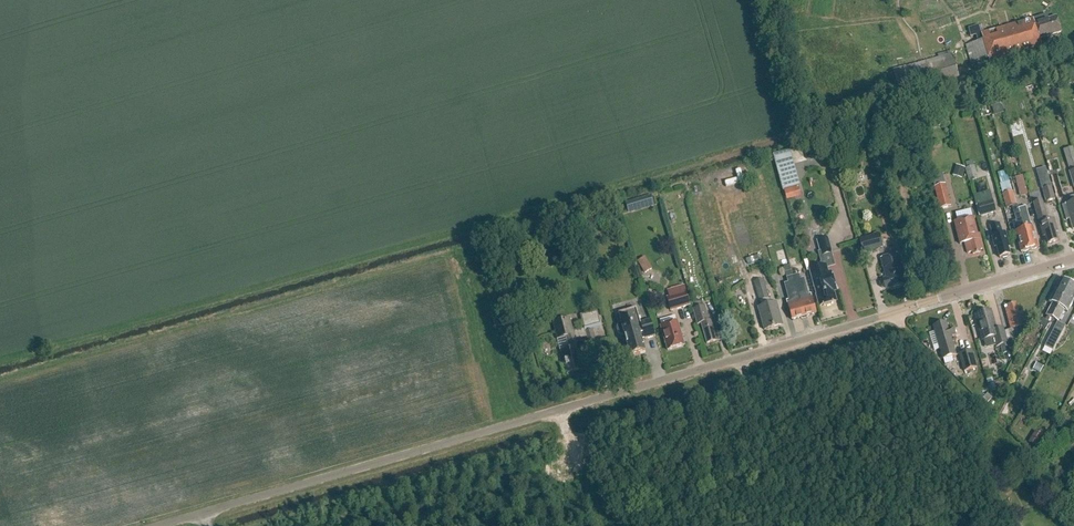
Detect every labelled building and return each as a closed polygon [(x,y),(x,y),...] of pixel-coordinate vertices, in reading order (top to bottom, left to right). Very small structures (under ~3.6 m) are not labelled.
[(1045,53),(1041,40),(1063,34),(1058,18),(1037,24),(1035,19),(984,34),(986,41),(969,46),(974,64),(991,59),(994,68),(1045,53)] [(903,99),(963,82),(955,55),(895,72),(903,99)] [(1048,80),(1037,83),(1039,89),(1050,85),(1048,80)] [(932,129),(945,124),(942,116),(930,121),(932,129)] [(1029,175),(1034,173),(1038,172),(1035,162),(1033,163),(1031,155),(1024,157),(1029,175)] [(966,168),(969,181),(978,179),(975,166),(966,168)] [(1015,179),(1017,185),(1025,183),(1023,176),(1015,179)] [(1043,190),(1046,203),(1056,200),(1052,187),(1051,187),(1048,177),(1041,180),(1043,189),(1043,190)] [(951,207),(946,185),(934,188),(940,210),(951,207)] [(787,200),(801,196),(798,187),(784,191),(787,200)] [(1003,195),(1006,209),(1017,206),(1013,192),(1011,187),(1003,190),(1004,195),(1003,195)] [(1070,197),(1072,203),(1062,206),(1066,221),(1070,220),(1073,230),(1073,196),(1070,197)] [(639,200),(625,203),(628,214),(642,210),(639,200)] [(993,201),(978,206),(981,217),(996,213),(993,201)] [(1033,203),(1043,238),(1046,238),(1048,245),(1058,242),(1055,231),(1057,230),(1054,220),(1048,222),(1041,201),(1033,203)] [(1039,248),(1033,227),(1032,228),(1026,207),(1019,209),(1020,214),(1031,250),(1035,250),(1037,249),(1039,248)] [(1028,251),(1031,250),(1020,214),(1014,215),(1016,221),(1014,222),(1017,232),(1016,232),(1021,253),(1023,252),(1026,252),(1028,251)] [(981,250),(984,249),(980,234),(978,234),(974,217),(955,222),(960,244),(965,243),(968,254),(972,252),(972,255),(982,253),(981,250)] [(1008,256),(1010,256),(1007,245),(1009,244),(1006,234),(1002,235),(1000,225),(991,227),(994,238),(992,238),(995,248),(997,248),(1000,258),(1002,258),(1003,259),(1007,258),(1008,256)] [(863,253),(883,248),(879,234),(859,240),(863,253)] [(829,239),(817,242),(821,257),(833,254),(829,239)] [(883,259),(888,279),(885,280),(882,283),(884,288),(887,290),(892,288),(893,289),(908,285),(904,270),(900,256),(900,254),(883,259)] [(747,260),(748,264),(761,260),(760,255),(747,260)] [(652,269),(645,258),(638,262),(645,273),(652,269)] [(827,267),(811,271),(821,307),(825,306),(828,307),(832,306),(833,304),(837,303),(834,292),(837,291),(832,274),(829,274),(827,267)] [(799,275),(794,277),(805,318),(817,315),(811,294),(809,295),(805,279),(800,280),(799,275)] [(788,283),(785,284),(785,287),(788,295),(789,300),(788,301),(794,321),(805,318),(794,277),(793,277),(787,278),(788,283)] [(772,305),(771,299),(765,278),(763,279),(755,281),(755,282),(762,308),(759,309),(766,331),(784,326),(778,304),(772,305)] [(1070,285),(1061,280),(1054,293),(1053,294),(1052,296),(1052,298),(1049,303),(1052,304),(1046,316),(1052,319),(1070,285)] [(1070,285),(1052,319),(1058,322),(1064,311),(1067,312),(1070,308),(1071,307),(1073,304),(1072,303),(1073,299),(1073,286),(1070,285)] [(672,311),(691,306),(687,293),(669,298),(672,311)] [(705,307),(703,302),(693,304),(699,325),(703,325),(708,345),(721,341),(715,320),(711,321),(710,317),(709,317),(706,307),(705,307)] [(1016,304),(1007,306),(1008,309),(1005,310),(1011,330),(1004,332),(1007,340),(1019,337),(1017,328),(1026,326),(1022,312),(1019,313),(1016,304)] [(628,321),(621,323),(621,324),(618,326),(617,328),(617,331),(619,334),(621,336),(624,336),(630,357),(645,353),(642,341),(655,337),(650,321),(641,323),(637,309),(625,312),(628,321)] [(589,348),(597,345),(604,344),(603,340),(605,340),(597,311),(581,315),(584,329),(574,331),(570,318),(553,323),(557,340),(568,337),(571,350),(562,352),(568,374),(585,370),(577,344),(588,341),(589,348)] [(991,311),(975,315),(982,341),(994,338),(996,348),(1000,347),(1003,355),(1010,353),(1007,345),(1003,329),(996,330),(991,311)] [(686,346),(679,322),(662,326),(669,351),(686,346)] [(950,337),(956,336),(954,329),(948,330),(946,323),(933,327),(943,360),(956,356),(950,337)] [(978,368),(973,352),(960,355),(965,372),(978,368)] [(1036,448),(1043,436),(1035,432),(1028,443),(1036,448)]
